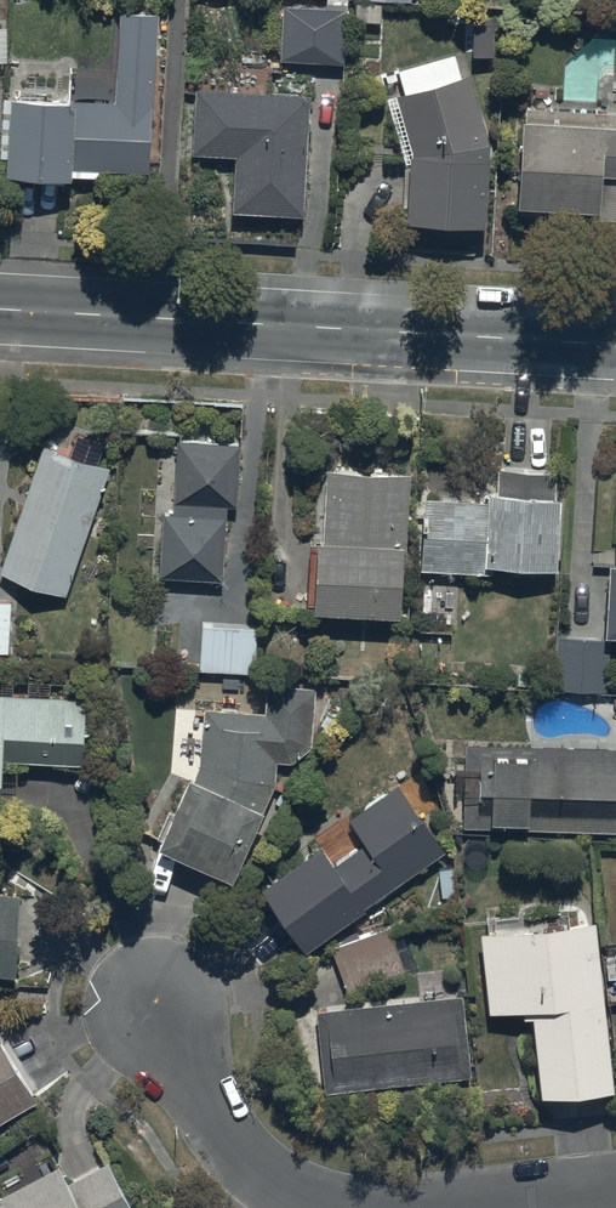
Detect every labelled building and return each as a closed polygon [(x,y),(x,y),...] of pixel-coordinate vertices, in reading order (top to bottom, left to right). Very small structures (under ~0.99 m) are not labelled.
[(277,55),(291,55),(291,61),(334,62),(334,57),(341,57),(343,4),(279,2),(277,55)] [(12,95),(8,175),(73,179),(74,169),(150,173),(159,13),(122,11),(117,101),(12,95)] [(401,88),(393,90),(408,144),(405,211),(484,215),(488,138),(467,67),(462,69),(456,47),(395,65),(401,88)] [(197,89),(194,155),(236,158),(233,212),(305,216),(312,95),(197,89)] [(520,217),(615,222),(615,113),(526,108),(520,217)] [(41,439),(0,566),(0,567),(66,588),(106,463),(94,460),(101,438),(61,425),(55,443),(41,439)] [(237,438),(176,436),(172,509),(163,509),(160,571),(222,574),(225,503),(234,503),(237,438)] [(407,466),(324,463),(322,530),(310,530),(308,604),(397,606),(399,543),(404,544),(407,466)] [(483,494),(420,494),(419,567),(482,568),(482,558),(553,559),(553,466),(497,466),(497,485),(483,485),(483,494)] [(614,553),(605,552),(602,626),(615,627),(615,504),(614,553)] [(455,631),(456,581),(419,580),(418,630),(455,631)] [(10,597),(0,596),(0,651),(8,651),(10,597)] [(257,621),(202,618),(200,666),(255,668),(257,621)] [(606,691),(609,634),(564,632),(562,689),(606,691)] [(264,707),(203,703),(201,775),(188,769),(157,839),(232,871),(272,781),(273,757),(288,757),(310,743),(311,686),(265,685),(264,707)] [(84,759),(88,692),(0,687),(0,754),(84,759)] [(463,738),(460,821),(485,822),(485,811),(526,812),(525,824),(615,827),(615,743),(463,738)] [(299,942),(441,844),(396,778),(346,813),(363,837),(332,859),(316,835),(255,877),(299,942)] [(15,974),(20,891),(0,890),(0,973),(15,974)] [(610,1080),(591,911),(478,923),(487,1005),(520,1002),(521,1011),(529,1010),(538,1089),(610,1080)] [(387,921),(328,942),(344,987),(403,966),(387,921)] [(603,955),(605,973),(614,972),(615,988),(615,954),(603,955)] [(313,1004),(320,1085),(469,1072),(462,990),(313,1004)] [(38,1100),(0,1040),(0,1124),(38,1100)] [(109,1166),(68,1187),(59,1170),(0,1202),(0,1207),(132,1207),(109,1166)]
